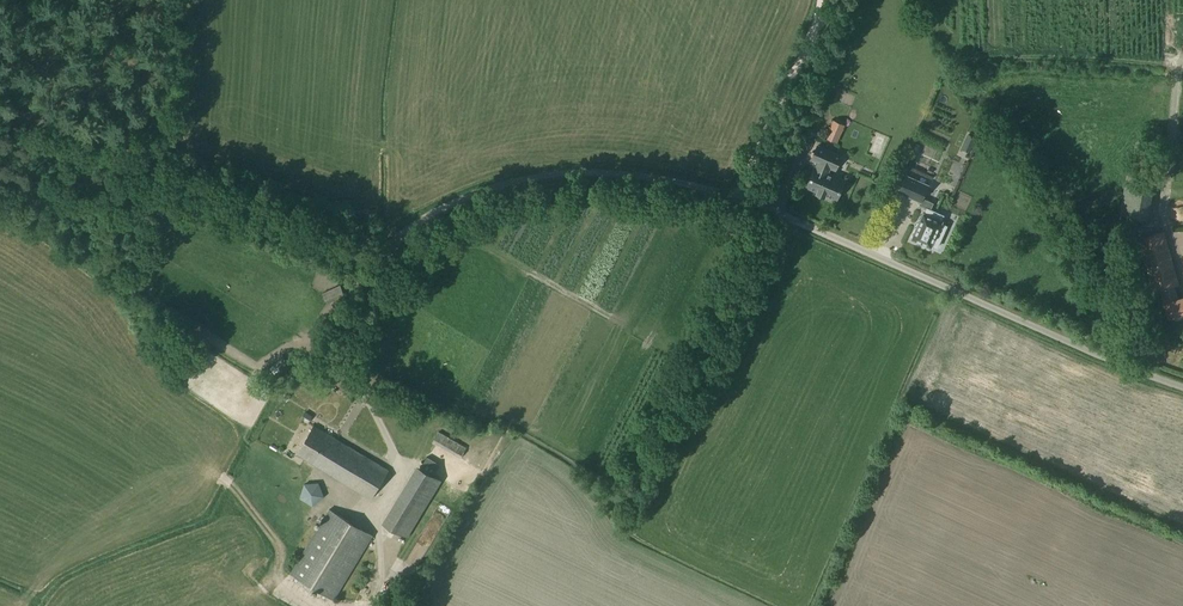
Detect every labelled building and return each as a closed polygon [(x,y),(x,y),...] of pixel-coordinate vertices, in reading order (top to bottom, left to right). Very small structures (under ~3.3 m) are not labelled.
[(826,137),(825,138),(837,143),(840,135),(845,125),(833,120),(826,137)] [(807,148),(808,144),(810,145),(814,129),(804,127),(800,147),(807,148)] [(912,150),(936,162),(946,141),(922,130),(912,150)] [(968,133),(962,148),(971,151),(977,137),(968,133)] [(818,146),(812,159),(819,162),(816,169),(815,168),(807,186),(818,191),(817,193),(824,196),(825,194),(837,199),(844,181),(827,174),(830,167),(835,169),(841,156),(818,146)] [(1127,172),(1120,215),(1146,219),(1154,176),(1127,172)] [(928,186),(906,176),(899,192),(921,202),(919,206),(927,209),(925,214),(923,213),(923,214),(923,215),(912,239),(912,240),(913,240),(930,248),(931,248),(931,247),(931,246),(937,248),(947,227),(941,224),(942,223),(942,222),(941,221),(943,216),(931,210),(934,204),(923,199),(928,186)] [(1176,298),(1173,287),(1178,285),(1163,232),(1137,239),(1152,292),(1160,290),(1168,320),(1175,318),(1182,316),(1182,296),(1176,298)] [(779,266),(784,252),(770,247),(766,262),(779,266)] [(327,305),(344,296),(338,286),(322,294),(327,305)] [(275,380),(291,367),(283,357),(267,371),(275,380)] [(371,500),(388,471),(315,426),(297,455),(371,500)] [(432,443),(481,470),(487,459),(439,432),(432,443)] [(417,466),(382,523),(407,538),(442,481),(417,466)] [(299,498),(313,507),(324,497),(319,482),(304,484),(299,498)] [(333,601),(372,536),(329,510),(289,574),(333,601)]
